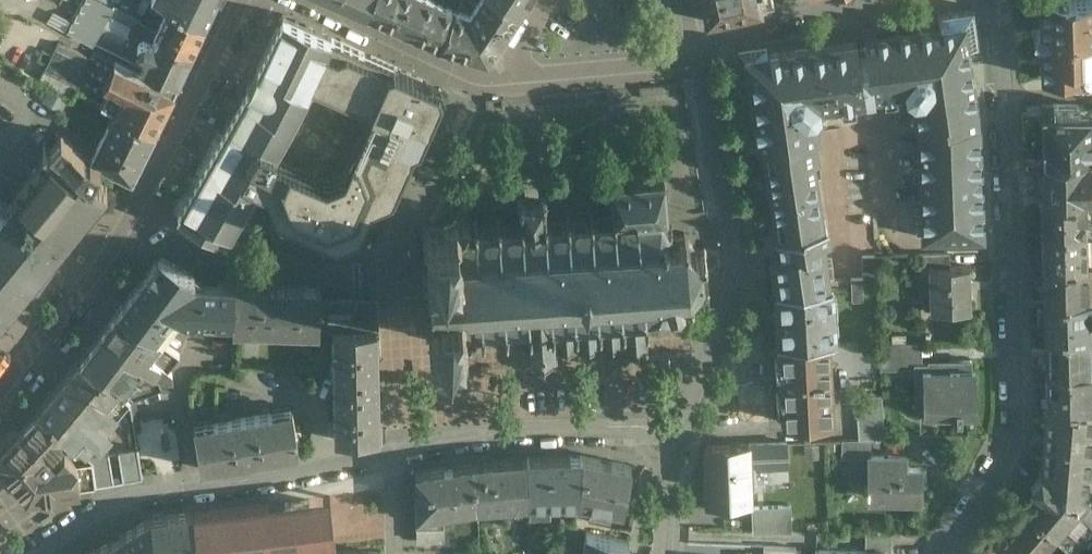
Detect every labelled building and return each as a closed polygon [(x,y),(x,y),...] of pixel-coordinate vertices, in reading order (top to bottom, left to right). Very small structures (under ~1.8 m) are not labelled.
[(178,86),(192,53),(156,35),(157,32),(133,16),(115,7),(103,0),(86,0),(68,33),(93,46),(94,43),(141,68),(160,77),(178,86)] [(204,28),(157,0),(119,0),(115,7),(133,16),(157,32),(156,35),(192,53),(204,28)] [(204,28),(212,11),(217,0),(157,0),(204,28)] [(366,18),(373,0),(325,0),(366,18)] [(441,49),(457,11),(430,0),(373,0),(366,18),(441,49)] [(457,11),(441,49),(488,64),(519,15),(497,0),(479,0),(470,15),(457,11)] [(519,15),(531,0),(497,0),(519,15)] [(707,22),(761,11),(761,9),(773,7),(772,0),(702,0),(707,22)] [(1072,1),(1072,0),(1039,0),(1040,34),(1038,34),(1038,46),(1041,46),(1041,80),(1072,79),(1072,83),(1091,83),(1091,1),(1072,1)] [(766,46),(738,50),(742,78),(748,77),(752,109),(755,126),(758,145),(814,137),(817,137),(814,113),(821,112),(820,105),(906,93),(907,99),(914,98),(917,122),(918,122),(919,126),(918,126),(922,238),(983,236),(981,181),(979,124),(978,124),(977,113),(972,80),(968,48),(978,47),(973,12),(938,17),(939,27),(875,36),(875,37),(863,38),(865,48),(858,49),(856,39),(767,52),(766,46)] [(239,105),(176,217),(185,222),(224,243),(256,184),(265,195),(281,234),(319,250),(378,227),(418,130),(426,129),(443,88),(282,18),(261,63),(239,105)] [(90,59),(58,43),(43,73),(76,89),(75,90),(76,91),(95,102),(95,101),(105,83),(114,64),(93,53),(90,59)] [(175,94),(157,85),(114,64),(105,83),(165,113),(175,94)] [(76,89),(43,73),(39,82),(72,100),(76,91),(75,90),(76,89)] [(178,86),(160,77),(157,85),(175,94),(178,86)] [(165,113),(105,83),(95,101),(113,111),(155,133),(165,113)] [(1053,107),(1053,117),(1042,117),(1043,160),(1091,158),(1091,157),(1091,136),(1090,116),(1079,116),(1078,106),(1053,107)] [(91,158),(91,159),(100,164),(133,180),(155,133),(113,111),(91,158)] [(19,190),(63,241),(65,243),(108,189),(93,176),(100,164),(91,159),(91,158),(90,157),(89,158),(84,156),(84,155),(71,144),(72,143),(61,134),(50,147),(53,149),(19,190)] [(814,137),(763,145),(777,234),(803,230),(803,227),(823,224),(823,223),(822,223),(812,157),(816,156),(814,137)] [(1043,160),(1044,176),(1038,176),(1038,196),(1040,196),(1091,195),(1091,158),(1043,160)] [(420,227),(426,232),(427,254),(420,255),(420,262),(427,261),(429,301),(422,302),(423,309),(429,309),(431,332),(426,337),(433,342),(437,336),(458,335),(463,340),(466,337),(467,339),(472,339),(475,334),(475,331),(480,331),(481,337),(484,337),(484,331),(503,329),(503,335),(508,335),(507,329),(527,327),(527,334),(524,334),(522,337),(522,342),(525,346),(530,345),(531,352),(527,355),(529,357),(533,354),(552,353),(554,356),(558,354),(557,352),(625,348),(625,356),(648,355),(646,325),(648,325),(648,320),(654,320),(654,325),(658,325),(658,320),(665,315),(669,319),(672,316),(668,312),(671,303),(676,303),(682,296),(681,289),(686,289),(688,294),(693,292),(690,286),(701,275),(706,277),(708,272),(702,270),(701,255),(706,252),(704,248),(698,251),(687,241),(689,234),(684,232),(683,235),(667,236),(667,231),(672,230),(672,226),(667,227),(663,217),(666,213),(663,177),(633,179),(633,175),(629,175),(630,179),(613,181),(610,178),(608,181),(610,183),(611,199),(607,199),(607,201),(611,201),(612,210),(610,210),(611,216),(593,217),(592,211),(588,211),(588,218),(569,219),(569,212),(564,213),(565,220),(546,221),(546,214),(544,214),(543,199),(546,199),(546,196),(543,196),(543,194),(540,194),(540,196),(531,197),(522,198),(522,195),(519,195),(520,198),(517,198),(517,201),(520,201),(521,216),(519,216),(519,223),(501,224),(501,218),(496,218),(496,225),(478,226),(477,220),(473,220),(473,223),(471,223),(467,220),(463,220),(460,223),(456,219),(452,224),(429,226),(425,222),(420,227)] [(63,241),(19,190),(11,199),(13,200),(0,216),(0,319),(63,241)] [(1040,196),(1041,230),(1091,229),(1091,195),(1040,196)] [(823,224),(803,227),(803,230),(777,234),(779,253),(770,254),(776,288),(829,284),(822,237),(827,236),(826,224),(823,224)] [(1041,230),(1042,265),(1091,264),(1091,229),(1041,230)] [(233,286),(193,285),(194,275),(159,257),(118,311),(154,336),(172,312),(183,319),(232,320),(233,286)] [(874,257),(862,257),(863,279),(863,280),(875,280),(874,257)] [(930,258),(923,258),(923,271),(932,270),(932,269),(948,269),(948,257),(930,258)] [(1042,265),(1043,300),(1091,299),(1091,264),(1042,265)] [(948,269),(932,269),(932,270),(933,312),(970,311),(969,268),(948,269)] [(863,279),(851,280),(852,303),(863,302),(863,280),(863,279)] [(829,284),(776,288),(779,341),(828,339),(834,338),(831,283),(829,284)] [(232,329),(320,331),(320,330),(320,301),(321,288),(233,286),(232,320),(232,329)] [(1043,300),(1044,335),(1091,334),(1091,299),(1043,300)] [(320,301),(320,330),(332,330),(376,329),(375,304),(359,304),(359,300),(320,301)] [(154,336),(118,311),(81,362),(130,400),(173,384),(172,374),(166,371),(179,354),(154,336)] [(376,329),(332,330),(336,439),(378,438),(376,329)] [(1044,335),(1045,370),(1091,368),(1091,334),(1044,335)] [(828,339),(779,341),(783,421),(832,419),(828,339)] [(909,343),(878,344),(880,370),(909,369),(909,343)] [(949,362),(914,364),(915,415),(956,413),(956,417),(961,417),(960,405),(959,388),(972,388),(971,359),(949,360),(949,362)] [(130,400),(81,362),(71,374),(49,400),(39,413),(66,437),(84,454),(98,437),(101,440),(109,430),(107,428),(130,400)] [(1045,370),(1046,406),(1091,405),(1091,368),(1045,370)] [(881,395),(855,397),(858,439),(870,439),(884,438),(881,395)] [(1091,444),(1091,405),(1046,406),(1044,437),(1091,444)] [(194,426),(201,468),(299,452),(292,409),(194,426)] [(39,413),(0,454),(0,462),(27,496),(95,487),(91,462),(76,464),(64,452),(55,462),(48,456),(66,437),(39,413)] [(1044,437),(1041,475),(1072,502),(1090,496),(1088,494),(1091,454),(1091,444),(1044,437)] [(858,439),(842,440),(841,458),(868,457),(868,456),(870,456),(870,439),(858,439)] [(787,442),(704,446),(707,509),(751,507),(751,488),(756,488),(755,467),(788,465),(787,442)] [(119,452),(123,482),(142,479),(138,449),(119,452)] [(91,462),(95,487),(113,484),(109,454),(88,457),(91,462)] [(581,456),(527,458),(529,502),(577,501),(581,456)] [(631,465),(581,456),(577,501),(590,504),(589,508),(610,512),(612,502),(624,504),(631,465)] [(870,456),(868,456),(868,457),(867,483),(863,483),(862,489),(867,489),(867,497),(921,497),(921,467),(906,467),(906,456),(870,456)] [(527,458),(472,463),(476,507),(477,507),(529,502),(527,458)] [(472,463),(415,472),(416,517),(417,541),(444,541),(443,512),(476,507),(472,463)] [(1041,475),(1031,486),(1038,492),(1024,509),(1054,534),(1069,546),(1081,533),(1085,537),(1091,530),(1091,497),(1090,496),(1072,502),(1041,475)] [(193,513),(198,553),(258,553),(335,545),(329,496),(193,513)] [(790,505),(751,507),(752,532),(791,531),(790,505)] [(1024,509),(993,545),(1004,553),(1037,553),(1054,534),(1024,509)] [(193,513),(152,517),(156,553),(198,553),(193,513)] [(90,553),(156,553),(152,517),(90,553)] [(586,532),(582,553),(626,553),(629,541),(586,532)] [(891,532),(865,532),(865,552),(887,552),(887,553),(891,553),(891,532)] [(985,553),(1004,553),(993,545),(993,546),(992,545),(985,553)] [(763,546),(764,553),(795,553),(795,547),(763,546)]
